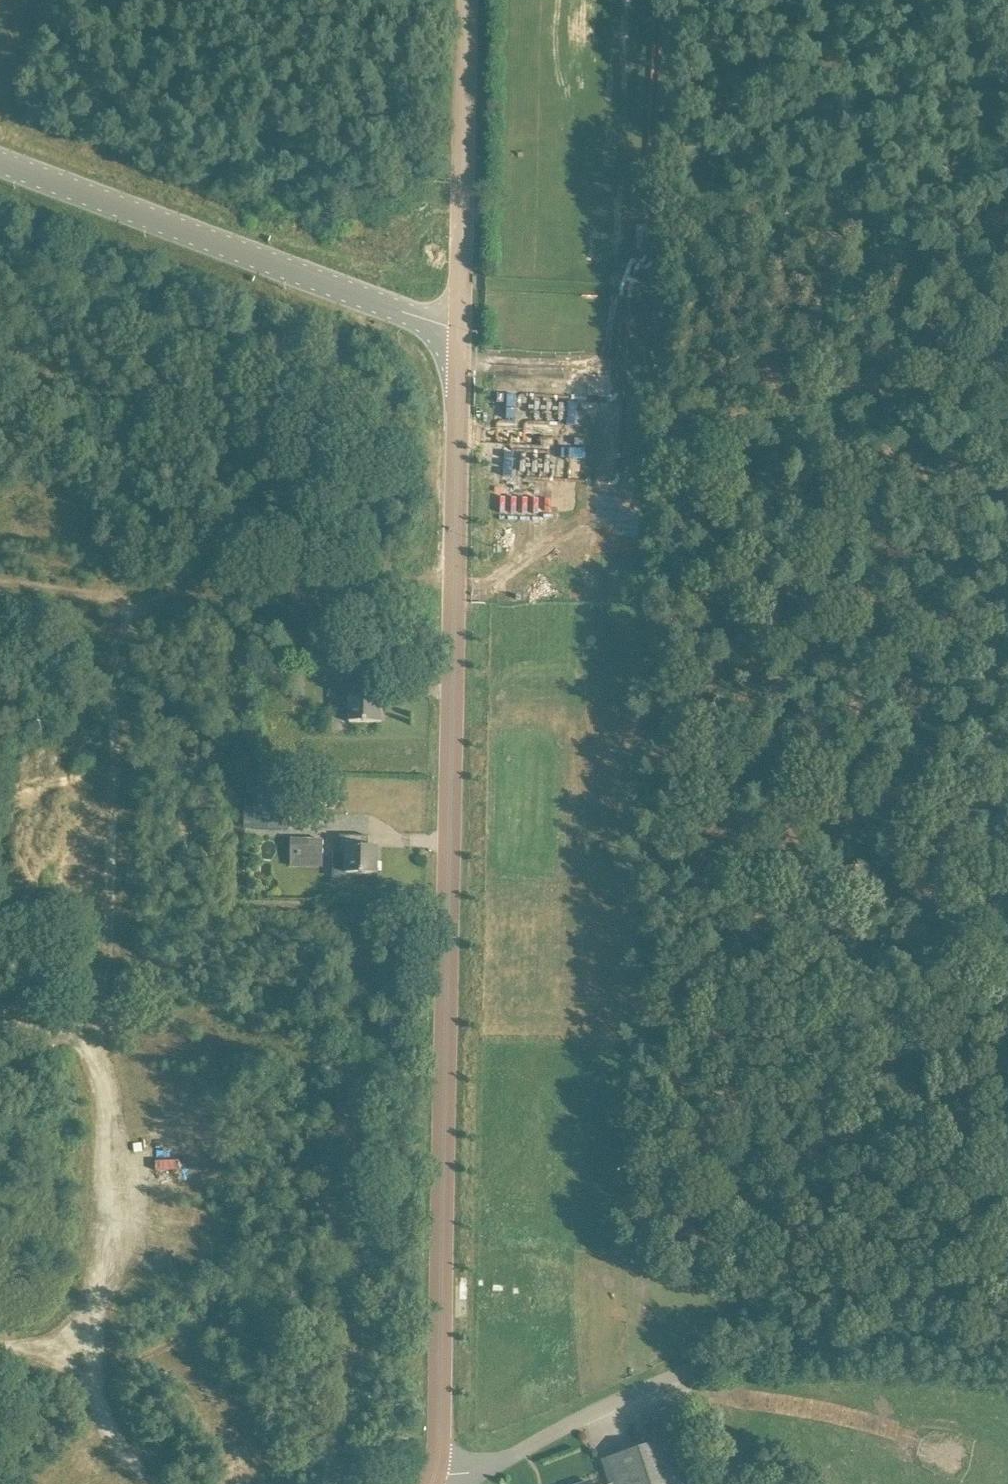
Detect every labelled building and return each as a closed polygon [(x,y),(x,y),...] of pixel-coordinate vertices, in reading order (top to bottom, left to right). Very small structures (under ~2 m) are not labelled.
[(351,722),(381,723),(381,696),(372,696),(372,685),(342,684),(342,704),(351,704),(351,722)] [(292,804),(273,804),(274,773),(247,773),(246,828),(291,829),(292,804)] [(340,835),(339,855),(334,855),(333,877),(348,877),(348,874),(378,874),(378,847),(369,847),(369,836),(340,835)] [(308,854),(308,866),(323,866),(323,838),(292,838),(292,854),(308,854)] [(407,1360),(407,1357),(407,1350),(397,1350),(397,1360),(407,1360)] [(675,1437),(604,1460),(612,1483),(690,1483),(675,1437)]
